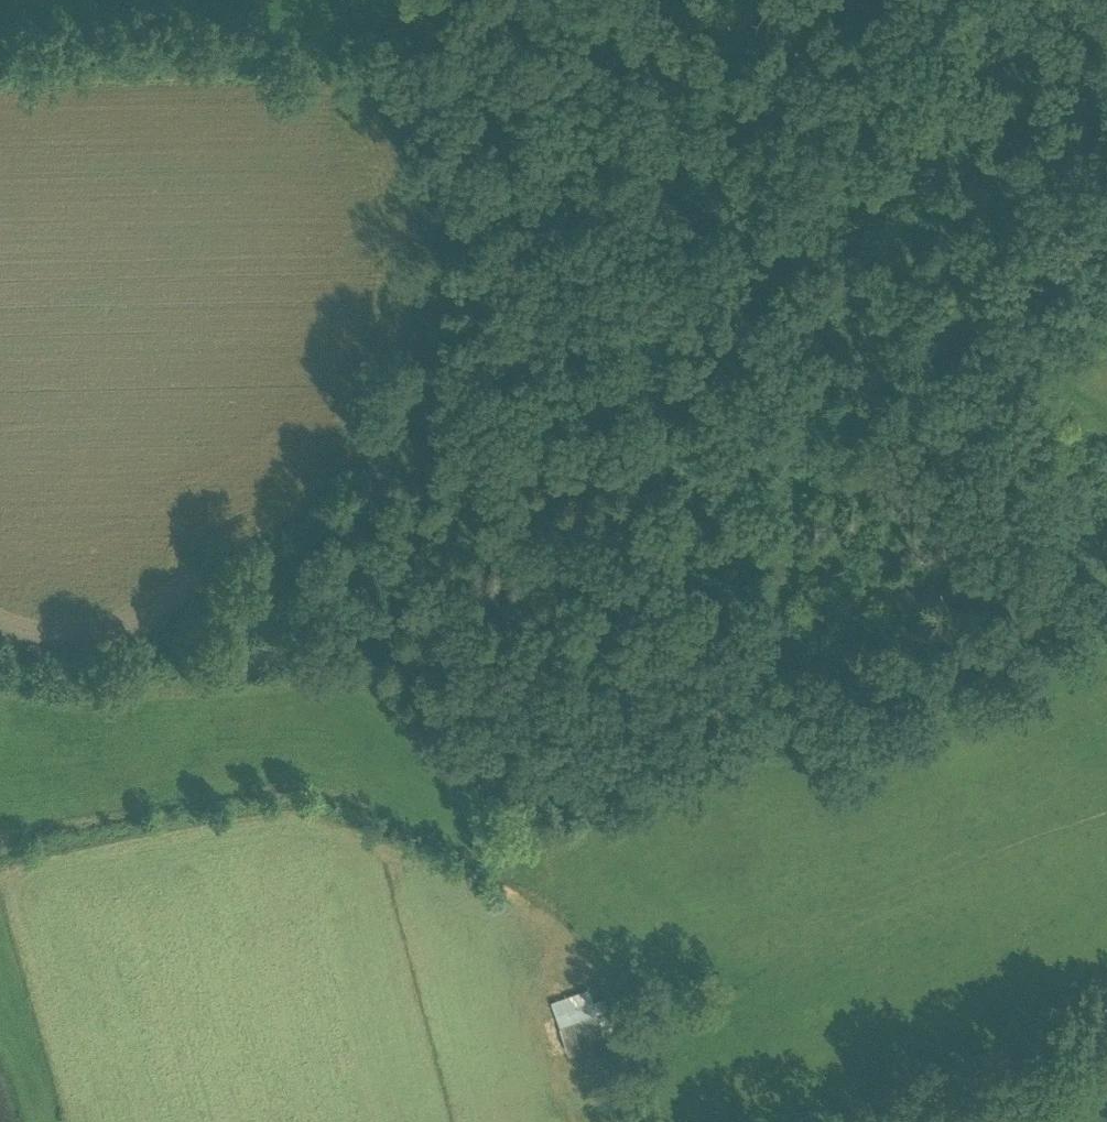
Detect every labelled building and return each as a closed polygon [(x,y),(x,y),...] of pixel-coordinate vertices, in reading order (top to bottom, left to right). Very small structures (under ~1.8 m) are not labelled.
[(617,1030),(610,1011),(598,1016),(597,1013),(560,1027),(570,1055),(587,1049),(590,1057),(599,1054),(596,1046),(608,1042),(605,1034),(617,1030)]
